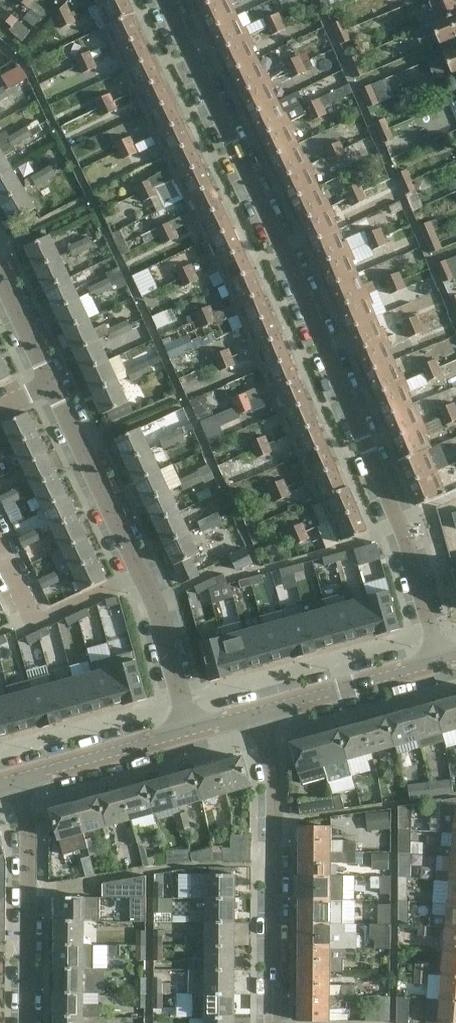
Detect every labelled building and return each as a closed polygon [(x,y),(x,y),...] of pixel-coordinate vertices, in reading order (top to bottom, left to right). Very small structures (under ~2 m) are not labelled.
[(33,0),(19,0),(43,20),(49,13),(33,0)] [(129,0),(107,0),(98,5),(108,26),(135,13),(129,0)] [(199,8),(217,0),(196,0),(199,8)] [(234,0),(217,0),(199,8),(210,29),(238,16),(232,4),(235,3),(234,0)] [(326,10),(334,7),(331,0),(322,0),(326,10)] [(437,22),(455,15),(455,0),(428,0),(437,22)] [(56,16),(55,17),(57,22),(73,14),(68,3),(56,16)] [(1,18),(12,27),(10,30),(23,41),(31,32),(6,11),(1,18)] [(136,14),(135,13),(108,26),(104,28),(110,41),(107,42),(111,50),(142,36),(132,16),(136,14)] [(73,14),(57,22),(61,29),(77,22),(73,14)] [(278,14),(263,21),(267,29),(282,22),(278,14)] [(437,22),(415,32),(419,40),(436,33),(440,43),(455,37),(455,15),(437,22)] [(248,37),(238,16),(210,29),(220,50),(248,37)] [(343,20),(332,25),(337,35),(348,30),(343,20)] [(282,22),(267,29),(271,37),(285,30),(282,22)] [(352,40),(348,30),(337,35),(341,45),(352,40)] [(152,57),(142,36),(111,50),(115,58),(118,57),(124,70),(152,57)] [(258,58),(248,37),(220,50),(230,72),(258,58)] [(445,54),(449,64),(431,71),(436,82),(455,73),(455,50),(445,54)] [(90,51),(75,59),(79,67),(94,59),(90,51)] [(348,60),(356,79),(367,74),(359,56),(348,60)] [(152,57),(124,70),(130,84),(128,85),(132,93),(162,79),(152,57)] [(264,70),(258,58),(230,72),(240,93),(271,78),(266,69),(264,70)] [(301,66),(298,58),(283,64),(286,72),(301,66)] [(94,59),(79,67),(82,75),(98,67),(94,59)] [(305,73),(301,66),(286,72),(290,80),(305,73)] [(275,88),(271,78),(240,93),(250,114),(278,101),(273,89),(275,88)] [(173,101),(162,79),(132,93),(127,96),(131,105),(136,103),(142,115),(145,114),(173,101)] [(354,93),(349,85),(320,99),(306,106),(305,104),(299,91),(278,101),(250,114),(260,136),(291,121),(292,122),(309,114),(325,107),(354,93)] [(361,90),(369,108),(380,104),(372,85),(361,90)] [(0,90),(0,102),(0,103),(10,97),(4,88),(0,90)] [(115,102),(111,94),(95,102),(99,109),(115,102)] [(182,121),(173,101),(145,114),(151,126),(148,127),(152,135),(182,121)] [(115,102),(99,109),(103,117),(119,110),(115,102)] [(328,115),(325,107),(309,114),(313,122),(328,115)] [(375,123),(379,133),(390,129),(386,119),(375,123)] [(192,142),(182,121),(152,135),(156,143),(158,142),(165,155),(192,142)] [(291,121),(260,136),(271,157),(299,144),(293,132),(296,131),(292,122),(291,121)] [(28,127),(18,132),(24,142),(33,137),(30,131),(28,127)] [(395,139),(390,129),(379,133),(384,143),(395,139)] [(12,143),(15,147),(24,142),(18,132),(9,138),(12,143)] [(131,137),(115,145),(119,152),(135,145),(131,137)] [(202,163),(192,142),(165,155),(171,168),(168,169),(168,170),(148,180),(149,181),(136,187),(140,195),(155,187),(173,179),(172,177),(202,163)] [(12,143),(1,149),(0,150),(0,176),(13,169),(6,158),(17,151),(15,147),(12,143)] [(339,143),(325,149),(328,157),(343,151),(339,143)] [(304,155),(299,144),(271,157),(281,178),(311,164),(307,154),(304,155)] [(139,152),(135,145),(119,152),(123,160),(139,152)] [(343,151),(328,157),(332,165),(347,159),(343,151)] [(212,184),(202,163),(172,177),(173,179),(176,186),(178,184),(185,197),(212,184)] [(316,173),(311,164),(281,178),(291,200),(319,186),(313,174),(316,173)] [(51,166),(41,172),(47,182),(57,176),(51,166)] [(13,169),(0,176),(0,202),(0,203),(24,188),(13,169)] [(397,175),(402,185),(413,180),(408,170),(397,175)] [(47,182),(41,172),(32,177),(38,187),(47,182)] [(417,190),(413,180),(402,185),(406,195),(417,190)] [(223,205),(212,184),(185,197),(192,212),(172,222),(158,229),(127,243),(121,230),(112,235),(122,255),(160,237),(176,230),(193,222),(192,219),(223,205)] [(319,186),(291,200),(301,221),(332,207),(327,197),(325,198),(319,186)] [(359,186),(344,193),(348,201),(362,194),(359,186)] [(159,195),(155,187),(140,195),(144,203),(159,195)] [(37,208),(24,188),(0,203),(12,223),(29,213),(37,208)] [(362,194),(348,201),(351,209),(366,202),(362,194)] [(332,207),(301,221),(311,243),(339,230),(334,219),(352,210),(351,209),(348,201),(332,207)] [(233,227),(223,205),(192,219),(193,222),(196,228),(199,227),(205,241),(233,227)] [(420,226),(424,236),(435,232),(431,222),(420,226)] [(244,249),(233,227),(205,241),(212,254),(210,256),(213,264),(244,249)] [(379,229),(364,236),(368,244),(383,237),(379,229)] [(179,238),(176,230),(160,237),(164,245),(179,238)] [(339,230),(311,243),(321,265),(352,251),(348,241),(345,243),(339,230)] [(442,249),(435,232),(424,236),(431,254),(442,249)] [(59,254),(50,236),(44,239),(25,247),(35,268),(60,256),(59,254)] [(89,237),(80,242),(84,252),(94,248),(89,237)] [(383,237),(368,244),(371,252),(386,245),(383,237)] [(84,252),(80,242),(70,246),(74,257),(84,252)] [(254,270),(244,249),(213,264),(217,271),(220,270),(226,283),(254,270)] [(352,251),(321,265),(329,285),(358,273),(353,263),(356,261),(352,251)] [(70,277),(60,256),(35,268),(45,289),(70,277)] [(436,265),(444,283),(455,279),(447,260),(436,265)] [(193,265),(177,272),(180,280),(196,272),(193,265)] [(263,292),(254,270),(226,283),(231,296),(229,297),(232,305),(263,292)] [(196,272),(180,280),(184,288),(200,280),(196,272)] [(363,285),(358,273),(329,285),(338,307),(370,294),(365,284),(363,285)] [(398,273),(383,279),(387,287),(402,280),(398,273)] [(80,298),(70,277),(45,289),(55,310),(80,298)] [(109,279),(99,283),(104,294),(114,289),(109,279)] [(405,288),(402,280),(387,287),(390,295),(405,288)] [(104,294),(99,283),(90,288),(94,298),(104,294)] [(272,314),(263,292),(232,305),(233,307),(215,314),(198,321),(202,328),(218,322),(239,314),(244,326),(272,314)] [(374,304),(370,294),(338,307),(348,329),(376,317),(371,305),(374,304)] [(90,319),(80,298),(55,310),(65,331),(90,319)] [(215,314),(212,306),(195,313),(198,321),(215,314)] [(397,308),(376,317),(348,329),(357,351),(385,339),(396,335),(406,330),(418,325),(415,317),(403,322),(397,308)] [(281,336),(272,314),(244,326),(250,340),(247,341),(251,349),(281,336)] [(95,330),(90,319),(65,331),(74,352),(100,340),(111,335),(113,340),(123,336),(118,325),(109,330),(106,325),(95,330)] [(133,331),(128,321),(118,325),(123,336),(133,331)] [(422,333),(418,325),(406,330),(409,338),(422,333)] [(291,358),(281,336),(251,349),(254,357),(257,356),(263,370),(291,358)] [(394,361),(385,339),(357,351),(366,373),(394,361)] [(110,361),(100,340),(74,352),(84,373),(110,361)] [(229,349),(214,356),(217,364),(233,357),(229,349)] [(1,354),(0,355),(0,382),(12,377),(1,354)] [(236,365),(233,357),(217,364),(220,372),(236,365)] [(300,380),(291,358),(263,370),(269,384),(266,385),(270,393),(300,380)] [(438,368),(434,360),(420,367),(423,375),(438,368)] [(120,382),(110,361),(84,373),(94,394),(120,382)] [(400,373),(394,361),(366,373),(375,395),(407,382),(403,372),(400,373)] [(148,362),(138,367),(143,377),(153,372),(148,362)] [(143,377),(138,367),(128,372),(133,382),(143,377)] [(441,376),(438,368),(423,375),(427,383),(441,376)] [(309,402),(300,380),(270,393),(273,401),(276,400),(281,414),(309,402)] [(129,403),(120,382),(94,394),(104,415),(122,406),(129,403)] [(411,392),(407,382),(375,395),(384,416),(413,404),(408,393),(411,392)] [(248,393),(232,400),(235,408),(251,401),(248,393)] [(255,409),(251,401),(235,408),(239,415),(255,409)] [(318,423),(309,402),(281,414),(287,427),(284,428),(288,436),(318,423)] [(439,410),(443,418),(455,412),(455,408),(454,403),(439,410)] [(418,416),(413,404),(384,416),(393,438),(425,425),(420,414),(418,416)] [(443,418),(446,426),(455,422),(455,412),(443,418)] [(3,425),(12,443),(14,447),(39,435),(28,413),(3,425)] [(327,445),(318,423),(288,436),(291,444),(294,443),(300,457),(327,445)] [(429,435),(425,425),(393,438),(402,461),(427,450),(431,448),(426,436),(429,435)] [(141,428),(134,431),(116,440),(125,460),(151,448),(141,428)] [(180,430),(170,434),(175,445),(185,440),(180,430)] [(175,445),(170,434),(161,439),(166,449),(175,445)] [(49,455),(39,435),(14,447),(23,467),(49,455)] [(266,436),(251,443),(254,451),(270,445),(266,436)] [(274,453),(270,445),(254,451),(257,459),(274,453)] [(336,466),(327,445),(300,457),(305,470),(303,471),(306,479),(336,466)] [(160,469),(151,448),(125,460),(135,481),(160,469)] [(436,471),(427,450),(402,461),(399,461),(408,483),(436,471)] [(58,476),(49,455),(23,467),(33,488),(58,476)] [(346,488),(336,466),(306,479),(309,486),(312,485),(318,499),(346,488)] [(170,489),(160,469),(135,481),(144,501),(170,489)] [(436,471),(408,483),(418,506),(446,494),(436,471)] [(199,472),(190,476),(194,487),(204,482),(199,472)] [(68,497),(58,476),(33,488),(43,509),(68,497)] [(194,487),(190,476),(180,481),(184,491),(194,487)] [(269,487),(272,495),(289,488),(285,480),(269,487)] [(359,509),(350,487),(346,488),(318,499),(310,502),(315,514),(325,510),(330,521),(359,509)] [(20,488),(10,492),(14,502),(25,497),(20,488)] [(292,496),(289,488),(272,495),(276,503),(292,496)] [(179,509),(170,489),(144,501),(154,521),(179,509)] [(10,492),(0,497),(0,498),(4,507),(14,502),(10,492)] [(78,517),(68,497),(43,509),(53,529),(78,517)] [(188,530),(179,509),(154,521),(163,541),(188,530)] [(359,509),(330,521),(339,543),(340,543),(340,544),(368,531),(361,514),(359,509)] [(219,513),(209,518),(213,528),(224,524),(219,513)] [(88,539),(78,517),(53,529),(63,551),(88,539)] [(213,528),(209,518),(199,522),(203,533),(213,528)] [(307,532),(303,523),(287,530),(291,539),(307,532)] [(40,529),(30,534),(34,543),(44,538),(40,529)] [(198,550),(188,530),(163,541),(173,562),(198,550)] [(307,532),(291,539),(294,547),(311,539),(307,532)] [(34,543),(30,534),(19,539),(24,548),(34,543)] [(63,551),(52,555),(59,570),(62,576),(72,571),(97,559),(88,539),(63,551)] [(364,547),(355,549),(359,566),(381,560),(376,542),(376,543),(375,544),(373,544),(364,547)] [(231,557),(237,570),(253,563),(247,549),(231,557)] [(200,554),(198,550),(173,562),(183,584),(200,576),(194,565),(200,562),(197,555),(200,554)] [(346,552),(335,555),(337,563),(348,560),(346,552)] [(325,566),(337,563),(335,555),(323,558),(325,566)] [(107,580),(97,559),(72,571),(82,592),(107,580)] [(292,567),(294,574),(305,571),(303,564),(292,567)] [(283,578),(294,574),(292,567),(281,570),(283,578)] [(59,570),(49,575),(54,585),(64,580),(59,570)] [(54,585),(49,575),(39,580),(44,590),(54,585)] [(262,575),(251,578),(253,586),(264,583),(262,575)] [(208,587),(209,589),(220,584),(218,579),(217,577),(206,582),(206,583),(208,587)] [(242,589),(253,586),(251,578),(239,581),(242,589)] [(378,633),(377,634),(378,636),(401,630),(390,591),(386,578),(365,584),(368,597),(378,633)] [(199,594),(209,589),(208,587),(206,583),(206,582),(202,584),(195,587),(197,590),(199,594)] [(336,645),(357,639),(347,603),(348,603),(346,593),(323,600),(326,609),(336,645)] [(120,604),(118,597),(106,600),(108,608),(120,604)] [(368,597),(348,603),(347,603),(357,639),(377,634),(378,633),(368,597)] [(87,609),(77,614),(80,621),(91,616),(87,609)] [(326,609),(306,614),(316,650),(317,650),(336,645),(326,609)] [(260,617),(263,626),(264,626),(274,662),(294,656),(295,656),(285,620),(286,620),(283,611),(260,617)] [(69,626),(80,621),(77,614),(66,618),(69,626)] [(317,652),(317,650),(316,650),(306,614),(286,620),(285,620),(295,656),(294,656),(295,659),(317,652)] [(219,628),(221,637),(222,637),(232,673),(233,673),(253,668),(243,631),(244,631),(242,622),(219,628)] [(263,626),(244,631),(243,631),(253,668),(274,662),(264,626),(263,626)] [(48,627),(37,632),(40,639),(51,634),(48,627)] [(30,644),(40,639),(37,632),(26,637),(30,644)] [(0,637),(0,646),(8,642),(5,635),(0,637)] [(222,637),(221,637),(201,643),(211,682),(234,675),(233,673),(232,673),(222,637)] [(108,645),(88,650),(91,663),(93,673),(94,672),(104,709),(124,703),(125,703),(112,658),(108,645)] [(134,651),(112,658),(125,703),(124,703),(125,705),(147,699),(134,651)] [(94,672),(93,673),(73,678),(83,714),(104,709),(94,672)] [(51,674),(29,680),(42,726),(41,726),(41,728),(64,722),(64,720),(63,720),(53,684),(51,674)] [(73,678),(53,684),(63,720),(64,720),(83,714),(73,678)] [(21,731),(41,726),(42,726),(29,680),(7,686),(10,696),(11,695),(21,731)] [(10,696),(0,698),(0,737),(21,731),(11,695),(10,696)] [(435,704),(442,733),(455,729),(455,698),(435,704)] [(445,741),(442,733),(435,704),(411,711),(419,739),(421,748),(445,741)] [(419,739),(411,711),(388,717),(396,746),(397,746),(399,754),(421,748),(419,739)] [(396,746),(388,717),(364,724),(372,753),(396,746)] [(372,753),(364,724),(341,730),(349,759),(372,753)] [(349,759),(341,730),(316,737),(326,773),(332,772),(334,780),(329,782),(329,783),(354,776),(349,759)] [(326,773),(316,737),(292,744),(303,784),(327,777),(329,782),(334,780),(332,772),(326,773)] [(251,786),(243,757),(219,764),(227,793),(251,786)] [(369,762),(371,770),(381,767),(378,759),(369,762)] [(227,793),(219,764),(196,771),(203,799),(227,793)] [(383,776),(381,767),(371,770),(374,778),(383,776)] [(203,799),(196,771),(171,777),(179,806),(203,799)] [(179,806),(171,777),(148,784),(156,813),(179,806)] [(453,781),(432,784),(435,797),(454,794),(453,781)] [(156,813),(148,784),(124,790),(132,819),(156,813)] [(435,797),(432,784),(408,787),(410,800),(435,797)] [(132,819),(124,790),(100,797),(108,826),(132,819)] [(342,795),(333,796),(337,810),(345,809),(342,795)] [(337,810),(333,796),(298,801),(300,815),(337,810)] [(108,826),(100,797),(76,804),(84,832),(108,826)] [(454,834),(455,834),(455,799),(442,800),(439,833),(454,834)] [(76,804),(51,811),(64,855),(83,849),(88,848),(86,840),(84,832),(76,804)] [(399,807),(399,830),(412,832),(412,805),(399,807)] [(176,815),(179,824),(189,821),(187,812),(176,815)] [(191,829),(189,821),(179,824),(181,832),(191,829)] [(129,829),(131,837),(141,834),(139,826),(129,829)] [(330,828),(300,827),(300,852),(357,853),(357,841),(330,841),(330,828)] [(412,832),(399,830),(399,853),(412,854),(412,832)] [(143,842),(141,834),(131,837),(133,845),(143,842)] [(454,834),(453,847),(442,847),(441,857),(452,857),(455,858),(455,834),(454,834)] [(251,835),(232,835),(232,848),(232,861),(251,861),(251,835)] [(88,848),(83,849),(83,850),(94,847),(91,839),(86,840),(88,848)] [(96,855),(94,847),(83,850),(85,854),(86,858),(91,856),(96,855)] [(223,861),(231,861),(232,861),(232,848),(223,848),(223,861)] [(191,849),(167,851),(168,864),(193,861),(191,849)] [(357,853),(300,852),(300,876),(330,876),(330,864),(356,864),(356,863),(360,863),(360,853),(357,853)] [(412,854),(399,853),(399,877),(408,877),(411,878),(412,854)] [(85,854),(81,855),(86,877),(96,875),(91,856),(86,858),(85,854)] [(452,857),(450,872),(438,871),(438,880),(450,881),(455,882),(455,858),(452,857)] [(207,874),(192,874),(192,887),(192,899),(207,899),(207,898),(235,898),(235,875),(215,874),(207,874)] [(164,875),(155,875),(154,898),(164,898),(165,884),(164,884),(164,875)] [(330,876),(300,876),(299,900),(344,901),(344,877),(330,876)] [(146,897),(146,877),(104,884),(104,898),(146,897)] [(392,877),(382,877),(382,895),(392,895),(392,877)] [(408,877),(399,877),(399,901),(407,902),(408,877)] [(450,881),(447,905),(455,906),(455,882),(450,881)] [(84,897),(56,896),(56,921),(84,921),(100,922),(101,898),(84,898),(84,897)] [(164,898),(154,898),(154,914),(164,914),(164,898)] [(192,899),(190,899),(190,923),(206,923),(206,922),(235,922),(235,898),(207,898),(207,899),(192,899)] [(299,925),(343,925),(344,901),(299,900),(299,925)] [(410,902),(407,902),(399,901),(399,926),(410,926),(410,902)] [(447,905),(447,917),(431,915),(430,927),(434,927),(446,928),(455,929),(455,906),(447,905)] [(84,921),(56,921),(56,945),(84,945),(84,921)] [(206,922),(206,923),(206,945),(235,945),(235,922),(206,922)] [(299,925),(299,948),(356,948),(355,936),(345,936),(345,925),(343,925),(299,925)] [(391,925),(371,925),(371,937),(376,942),(376,948),(391,949),(391,925)] [(430,927),(418,926),(418,936),(433,937),(434,927),(430,927)] [(446,928),(444,953),(455,954),(455,929),(446,928)] [(147,931),(137,931),(137,945),(147,945),(147,931)] [(154,931),(154,945),(164,945),(164,931),(154,931)] [(109,945),(84,945),(56,945),(56,968),(96,968),(106,968),(109,968),(109,956),(109,945)] [(122,945),(109,945),(109,956),(122,956),(122,945)] [(147,945),(137,945),(137,961),(147,961),(147,945)] [(164,945),(154,945),(154,961),(164,961),(164,945)] [(235,945),(206,945),(206,960),(195,960),(194,969),(235,969),(235,945)] [(356,948),(299,948),(299,973),(329,972),(342,972),(342,960),(355,960),(356,948)] [(444,953),(442,976),(455,977),(455,954),(444,953)] [(430,967),(416,966),(415,975),(429,976),(430,967)] [(96,968),(56,968),(55,992),(83,992),(83,993),(106,993),(106,968),(96,968)] [(235,969),(194,969),(194,971),(195,971),(195,994),(206,994),(206,993),(234,993),(235,969)] [(329,986),(329,972),(299,973),(299,996),(347,996),(347,998),(356,998),(356,986),(329,986)] [(429,976),(415,975),(415,983),(429,985),(429,976)] [(442,976),(440,1000),(455,1002),(455,977),(442,976)] [(147,979),(137,979),(136,993),(146,993),(147,979)] [(154,979),(154,993),(163,993),(163,994),(172,994),(172,984),(163,984),(163,979),(154,979)] [(83,992),(55,992),(55,1016),(83,1016),(83,1017),(101,1017),(101,1005),(83,1005),(83,993),(83,992)] [(146,993),(136,993),(136,1009),(146,1009),(146,993)] [(163,993),(154,993),(154,1009),(163,1009),(163,994),(163,993)] [(206,993),(206,994),(195,994),(195,1017),(206,1017),(234,1017),(234,993),(206,993)] [(347,996),(299,996),(299,1021),(329,1021),(329,1009),(347,1009),(347,998),(347,996)] [(390,1022),(391,997),(380,997),(380,1022),(390,1022)] [(410,997),(398,997),(398,1022),(409,1022),(410,997)] [(425,1022),(455,1022),(455,1002),(440,1000),(427,999),(425,1022)]
